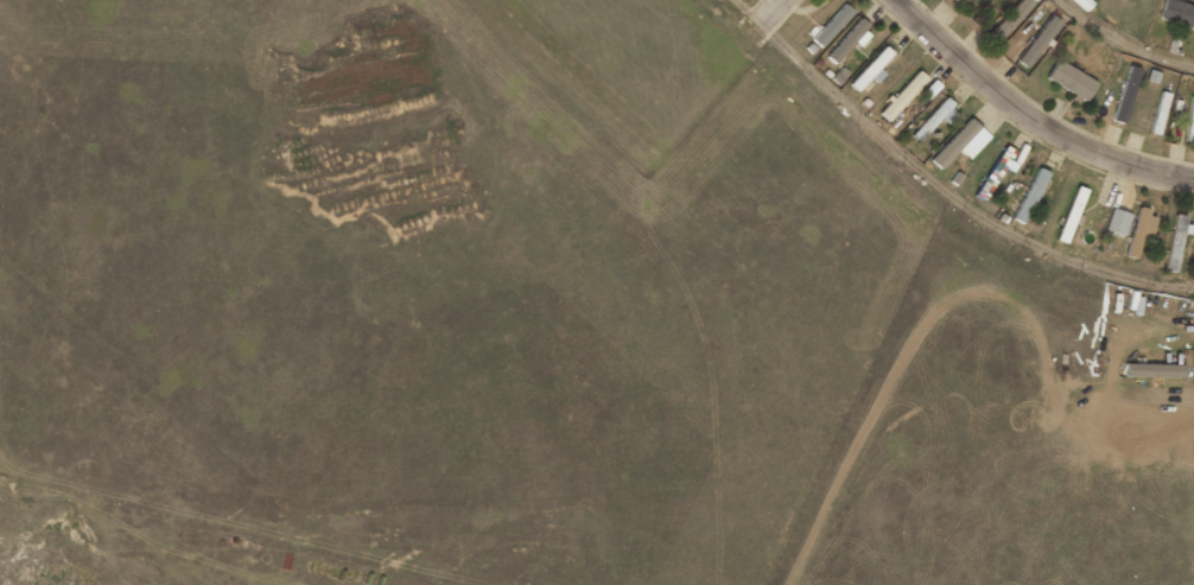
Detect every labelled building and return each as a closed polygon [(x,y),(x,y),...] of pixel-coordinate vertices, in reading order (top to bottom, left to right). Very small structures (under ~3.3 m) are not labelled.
[(991,46),(1031,4),(1027,0),(1020,0),(983,39),(991,46)] [(1086,11),(1093,2),(1090,0),(1072,0),(1086,11)] [(1193,27),(1193,6),(1172,0),(1163,0),(1158,19),(1193,29),(1193,27)] [(820,47),(853,12),(843,3),(810,39),(820,47)] [(1020,66),(1030,72),(1060,21),(1050,16),(1020,66)] [(852,42),(857,46),(871,27),(857,17),(827,58),(835,64),(852,42)] [(869,78),(875,83),(884,74),(878,68),(892,53),(884,46),(848,84),(856,92),(869,78)] [(1045,78),(1085,102),(1096,83),(1056,59),(1045,78)] [(926,79),(917,70),(889,102),(879,113),(888,121),(926,79)] [(921,92),(927,99),(940,87),(934,80),(921,92)] [(1151,133),(1160,135),(1167,93),(1158,92),(1151,133)] [(1193,142),(1193,97),(1189,97),(1186,142),(1193,142)] [(910,134),(918,142),(940,119),(946,124),(957,112),(944,99),(910,134)] [(989,137),(969,118),(929,161),(939,169),(958,149),(969,159),(989,137)] [(1023,225),(1048,173),(1037,168),(1012,219),(1023,225)] [(1055,239),(1064,243),(1086,190),(1076,186),(1055,239)] [(1123,236),(1130,214),(1111,208),(1104,230),(1123,236)] [(1137,209),(1124,256),(1135,259),(1141,237),(1149,239),(1156,214),(1137,209)] [(1164,271),(1177,273),(1185,224),(1184,224),(1186,215),(1173,214),(1164,271)] [(1181,365),(1124,363),(1123,376),(1181,378),(1181,365)]
